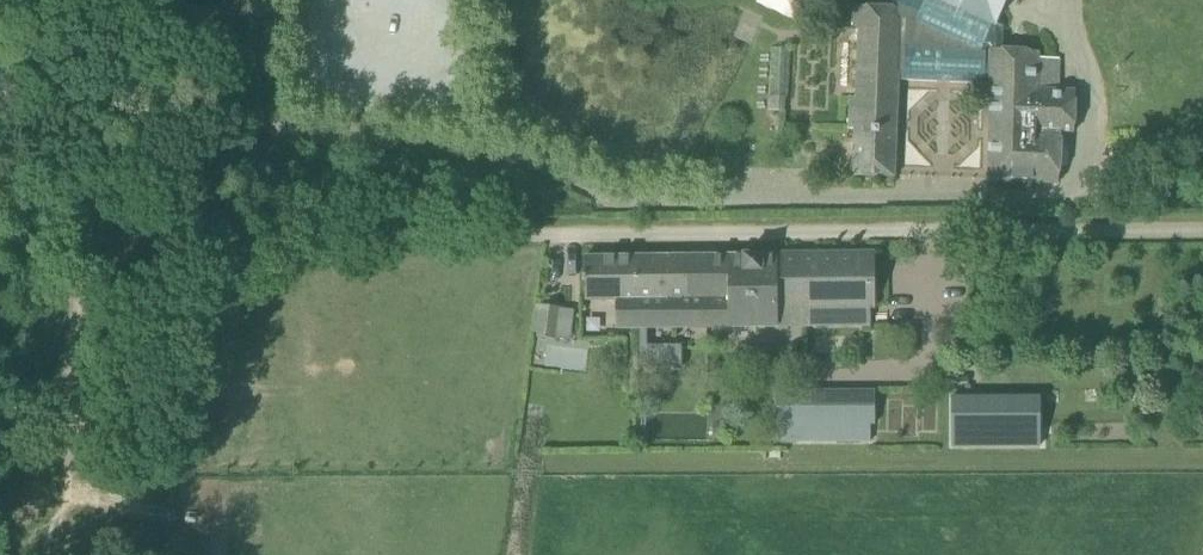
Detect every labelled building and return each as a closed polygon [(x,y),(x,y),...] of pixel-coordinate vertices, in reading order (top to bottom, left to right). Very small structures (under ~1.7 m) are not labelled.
[(755,0),(797,21),(808,0),(755,0)] [(1075,132),(1076,91),(1063,91),(1038,90),(1039,51),(1003,49),(1003,27),(994,23),(1004,0),(894,0),(891,7),(856,7),(854,30),(860,30),(857,96),(851,97),(850,129),(856,129),(854,175),(896,177),(899,74),(992,78),(990,180),(1059,183),(1061,134),(1075,135),(1075,132)] [(793,49),(769,47),(767,95),(790,97),(793,49)] [(784,97),(770,97),(770,110),(784,111),(784,97)] [(638,255),(639,327),(778,326),(780,326),(780,307),(780,306),(779,306),(779,254),(638,255)] [(780,306),(780,307),(800,307),(800,326),(872,325),(872,306),(876,306),(876,254),(779,254),(779,306),(780,306)] [(639,327),(638,255),(586,256),(586,275),(584,275),(584,281),(586,280),(586,299),(617,299),(618,327),(639,327)] [(562,309),(542,306),(538,337),(558,340),(562,309)] [(876,392),(779,391),(778,443),(875,445),(876,392)] [(1041,446),(1041,397),(953,397),(953,447),(1041,446)]
